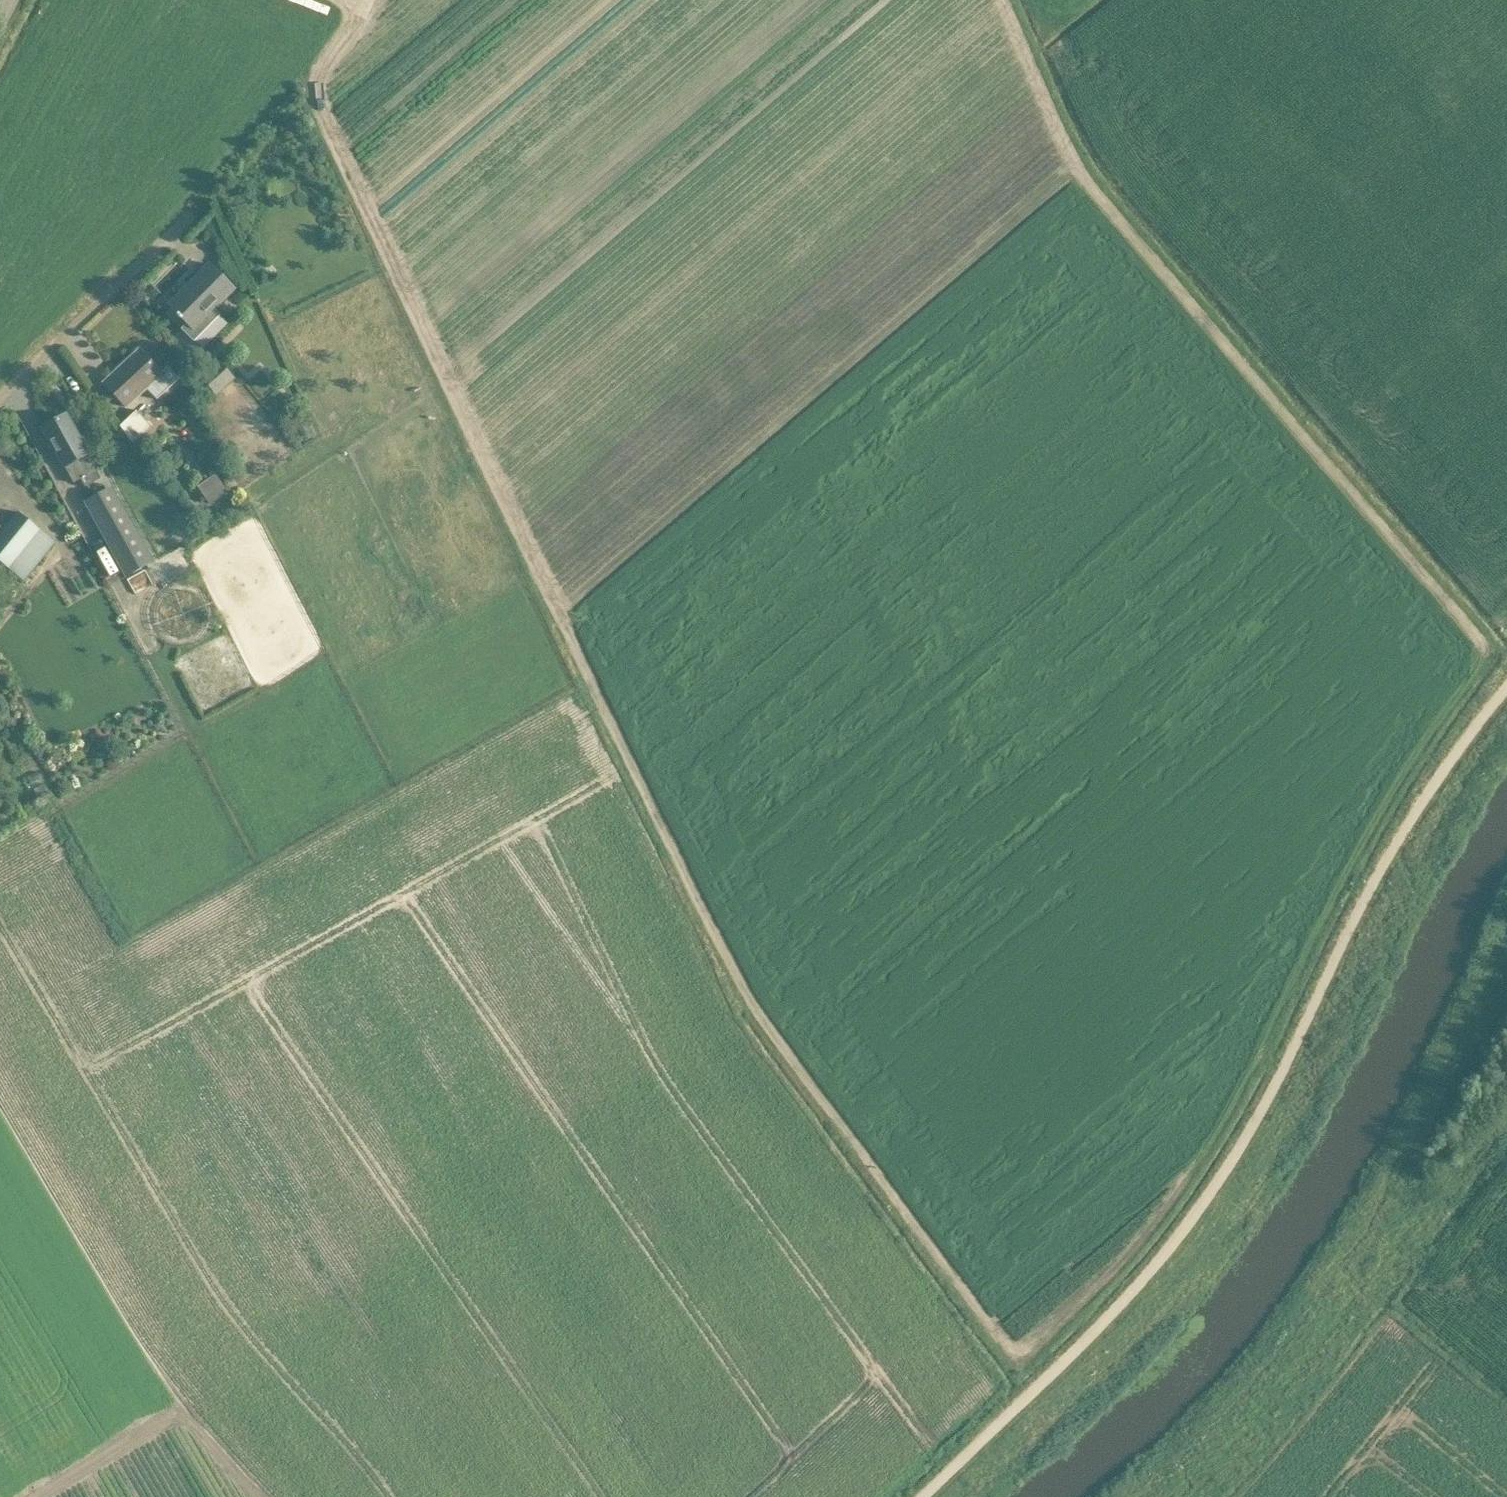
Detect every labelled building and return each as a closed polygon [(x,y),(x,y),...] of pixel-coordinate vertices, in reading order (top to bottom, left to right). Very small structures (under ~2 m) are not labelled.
[(216,309),(235,290),(210,264),(188,285),(193,289),(174,308),(170,304),(169,305),(187,324),(181,329),(194,342),(221,315),(216,309)] [(140,351),(104,384),(126,407),(146,389),(156,400),(179,379),(168,367),(161,373),(140,351)] [(199,377),(215,396),(235,378),(218,360),(199,377)] [(134,444),(152,427),(137,411),(121,426),(134,444)] [(44,428),(53,445),(74,484),(97,471),(76,433),(66,415),(44,428)] [(309,421),(297,427),(304,441),(316,436),(309,421)] [(211,504),(229,492),(216,475),(199,487),(211,504)] [(112,487),(84,502),(126,577),(154,562),(112,487)] [(24,581),(56,542),(18,512),(4,530),(0,526),(0,564),(24,581)]
